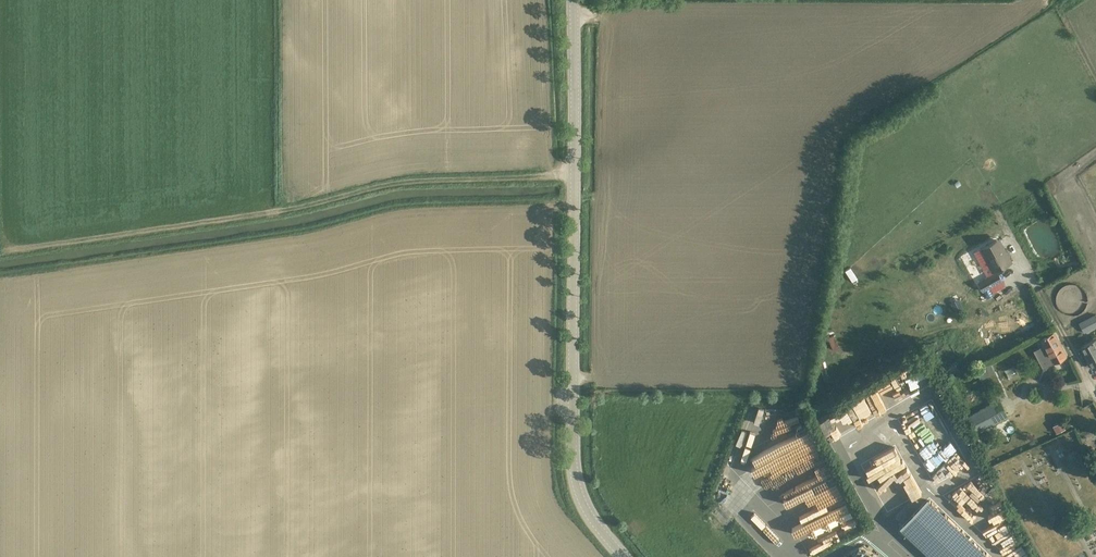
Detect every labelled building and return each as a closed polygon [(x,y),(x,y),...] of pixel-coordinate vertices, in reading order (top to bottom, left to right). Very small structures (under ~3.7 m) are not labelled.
[(1003,252),(996,240),(981,248),(993,271),(1012,261),(1006,250),(1003,252)] [(997,272),(978,282),(982,290),(1002,280),(997,272)] [(958,299),(951,303),(956,312),(964,308),(958,299)] [(1095,327),(1095,314),(1079,323),(1084,333),(1095,327)] [(1042,346),(1035,350),(1044,367),(1051,363),(1051,364),(1066,356),(1054,333),(1041,339),(1044,345),(1042,346)] [(1081,347),(1088,359),(1089,358),(1094,368),(1095,367),(1095,339),(1081,347)] [(836,340),(830,343),(833,350),(840,347),(836,340)] [(976,434),(1008,417),(1000,399),(973,413),(971,410),(965,413),(976,434)] [(1066,430),(1062,422),(1054,426),(1057,434),(1066,430)]
